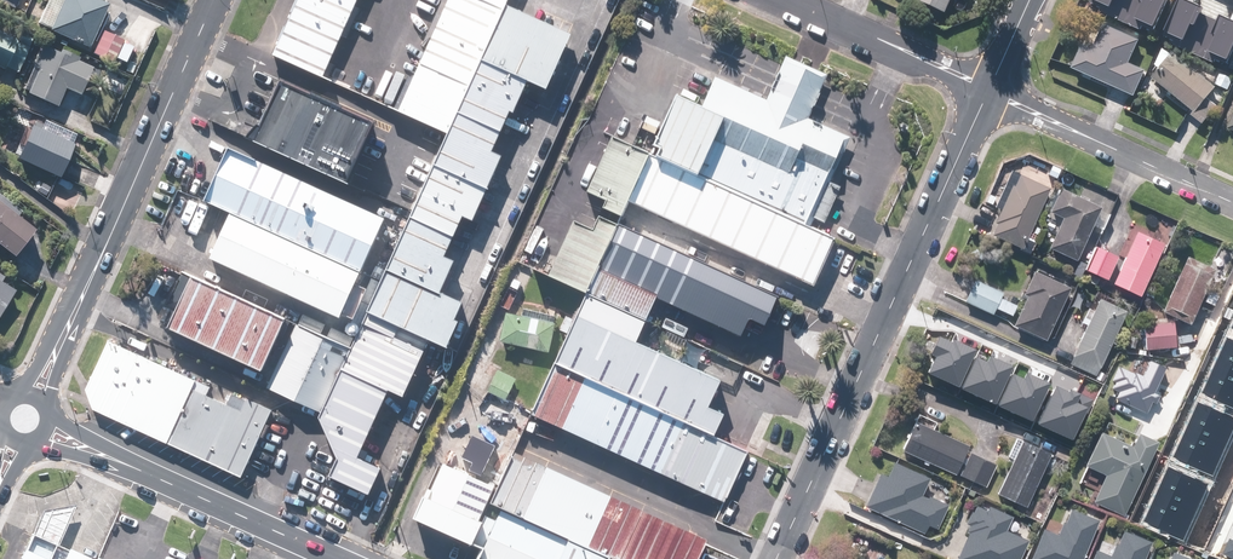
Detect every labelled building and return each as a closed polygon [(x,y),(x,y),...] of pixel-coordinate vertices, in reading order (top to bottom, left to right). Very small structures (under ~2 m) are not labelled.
[(18,8),(23,0),(4,0),(18,8)] [(102,26),(113,1),(111,0),(67,0),(55,28),(94,45),(92,51),(117,62),(127,37),(102,26)] [(356,0),(286,0),(262,54),(320,79),(356,0)] [(435,132),(493,4),(495,0),(440,0),(390,112),(435,132)] [(939,15),(946,0),(909,0),(909,1),(939,15)] [(1123,21),(1132,0),(1092,0),(1089,7),(1123,21)] [(1156,36),(1173,0),(1132,0),(1123,21),(1156,36)] [(1190,51),(1209,8),(1192,0),(1173,0),(1156,36),(1190,51)] [(493,4),(435,132),(356,308),(438,345),(456,305),(428,293),(443,260),(436,257),(454,217),(464,222),(493,159),(482,154),(517,78),(534,86),(558,32),(493,4)] [(1223,66),(1232,45),(1232,18),(1209,8),(1190,51),(1223,66)] [(1126,64),(1136,42),(1139,36),(1118,26),(1115,32),(1093,22),(1070,69),(1131,98),(1143,72),(1126,64)] [(7,69),(8,66),(22,72),(37,38),(24,33),(23,35),(0,25),(0,66),(7,69)] [(65,54),(45,45),(37,64),(31,61),(23,79),(28,82),(25,88),(61,105),(69,87),(83,94),(96,66),(84,60),(87,54),(69,45),(65,54)] [(1216,107),(1205,98),(1212,89),(1169,55),(1149,81),(1190,113),(1187,117),(1200,128),(1216,107)] [(665,90),(637,153),(812,232),(852,143),(801,120),(821,77),(773,56),(754,99),(703,77),(692,102),(665,90)] [(355,116),(267,77),(240,136),(328,176),(355,116)] [(62,134),(37,124),(24,156),(66,174),(83,135),(65,128),(62,134)] [(637,153),(598,136),(570,198),(609,216),(637,153)] [(368,214),(222,149),(200,198),(346,263),(368,214)] [(825,237),(637,153),(616,199),(805,283),(825,237)] [(1021,250),(1047,188),(1015,175),(989,236),(1021,250)] [(21,254),(41,228),(22,213),(25,208),(0,189),(0,238),(21,254)] [(1074,262),(1089,228),(1098,232),(1107,213),(1057,191),(1048,212),(1061,218),(1047,250),(1074,262)] [(756,288),(568,204),(538,270),(635,314),(643,295),(734,336),(756,288)] [(326,308),(346,263),(220,207),(200,251),(326,308)] [(1136,298),(1160,247),(1132,234),(1108,285),(1136,298)] [(1084,271),(1104,281),(1114,259),(1094,250),(1084,271)] [(1187,325),(1211,271),(1184,259),(1160,313),(1187,325)] [(1,318),(20,287),(5,277),(7,273),(0,269),(0,318),(1,318)] [(1029,274),(1020,296),(1025,298),(1012,327),(1044,341),(1066,290),(1029,274)] [(278,323),(179,279),(158,325),(257,369),(278,323)] [(1000,295),(974,282),(963,305),(989,318),(1000,295)] [(635,316),(573,288),(541,360),(698,430),(721,379),(626,336),(635,316)] [(1123,313),(1096,301),(1067,365),(1095,377),(1123,313)] [(494,314),(491,342),(543,349),(546,321),(494,314)] [(417,349),(358,322),(338,367),(397,394),(417,349)] [(1140,325),(1142,352),(1172,350),(1170,323),(1140,325)] [(338,351),(289,329),(262,390),(310,412),(329,370),(338,351)] [(937,357),(930,374),(961,388),(978,352),(941,335),(932,355),(937,357)] [(1202,392),(1232,406),(1232,341),(1227,338),(1202,392)] [(265,417),(108,346),(86,390),(93,412),(237,479),(265,417)] [(978,359),(964,388),(996,404),(1014,369),(992,358),(988,365),(978,359)] [(1119,390),(1116,398),(1148,412),(1167,367),(1151,360),(1143,377),(1119,366),(1113,381),(1116,382),(1114,387),(1119,390)] [(734,450),(539,363),(515,416),(710,503),(734,450)] [(329,370),(310,412),(328,455),(320,473),(362,494),(375,470),(350,457),(361,434),(380,392),(329,370)] [(1013,375),(999,404),(1032,420),(1050,384),(1027,373),(1024,380),(1013,375)] [(1057,386),(1040,425),(1076,441),(1094,399),(1071,389),(1070,392),(1057,386)] [(1174,456),(1212,473),(1232,429),(1232,418),(1199,403),(1174,456)] [(964,448),(930,434),(935,422),(915,414),(907,433),(899,452),(953,474),(964,448)] [(1127,448),(1094,435),(1081,468),(1102,477),(1091,503),(1123,516),(1151,445),(1131,437),(1127,448)] [(1047,456),(1018,444),(996,495),(1024,507),(1047,456)] [(503,449),(480,499),(615,558),(687,558),(697,536),(503,449)] [(983,486),(992,466),(968,455),(959,476),(983,486)] [(482,486),(425,460),(399,518),(456,544),(482,486)] [(863,507),(921,535),(925,526),(934,531),(945,508),(926,499),(925,501),(917,497),(925,481),(891,464),(884,479),(878,476),(863,507)] [(1170,468),(1145,521),(1183,539),(1208,486),(1170,468)] [(77,502),(48,507),(39,531),(63,540),(77,502)] [(968,528),(954,558),(1020,558),(1027,544),(1001,532),(1007,519),(979,506),(976,511),(972,509),(964,526),(968,528)] [(1039,532),(1028,558),(1081,558),(1096,522),(1066,510),(1055,538),(1039,532)] [(488,517),(471,557),(476,558),(549,558),(555,547),(488,517)] [(1092,552),(1090,558),(1142,558),(1148,544),(1118,532),(1108,558),(1092,552)] [(558,539),(555,547),(549,558),(602,558),(558,539)] [(1224,552),(1232,557),(1232,540),(1232,542),(1230,540),(1224,552)] [(17,549),(12,558),(40,558),(17,549)]
